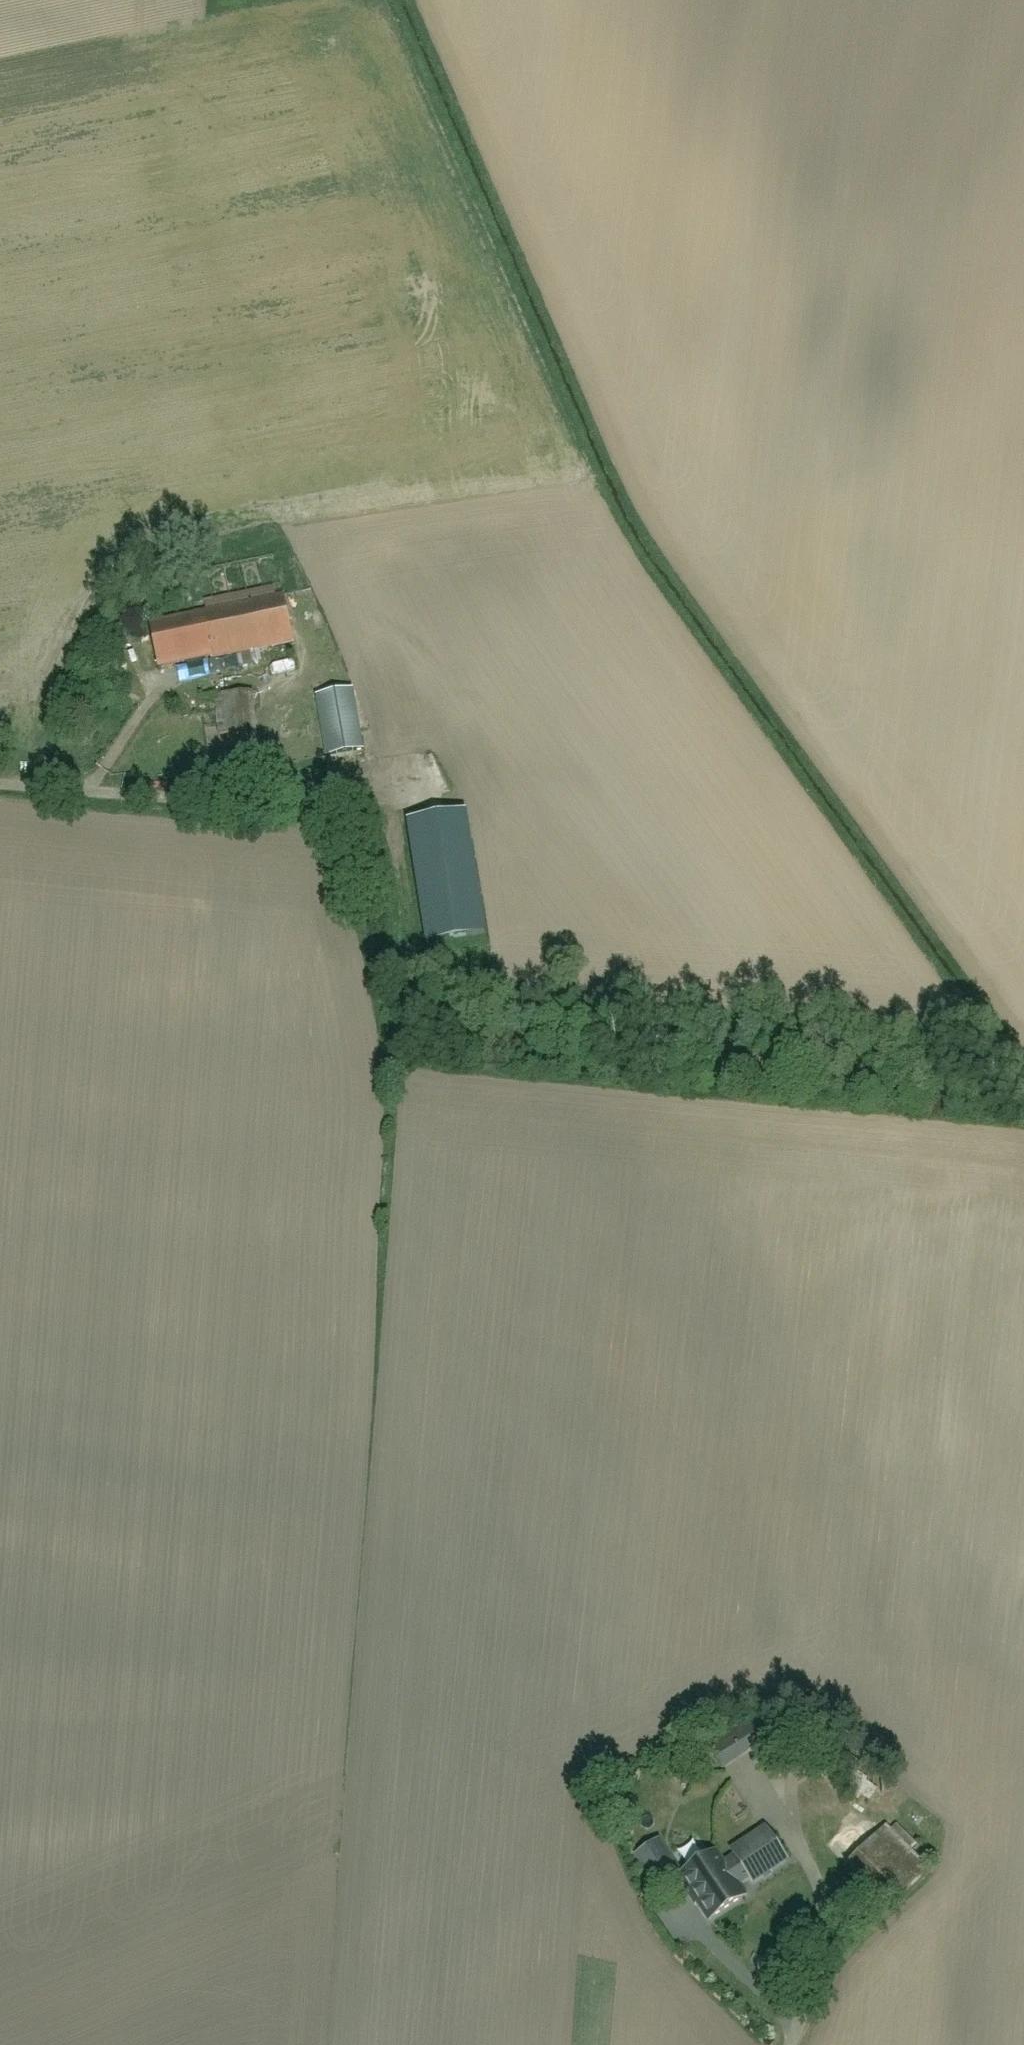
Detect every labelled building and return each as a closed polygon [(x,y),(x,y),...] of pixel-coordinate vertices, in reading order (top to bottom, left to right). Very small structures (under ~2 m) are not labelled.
[(284,592),(147,622),(157,668),(294,638),(284,592)] [(359,688),(324,688),(324,734),(358,734),(359,688)] [(251,689),(211,694),(216,731),(255,726),(251,689)] [(470,817),(411,827),(430,951),(490,942),(470,817)] [(757,1719),(715,1745),(729,1768),(771,1742),(757,1719)] [(785,1862),(765,1832),(719,1863),(714,1854),(681,1876),(710,1919),(742,1898),(735,1886),(749,1877),(752,1883),(785,1862)] [(887,1834),(854,1866),(892,1905),(925,1872),(887,1834)]
